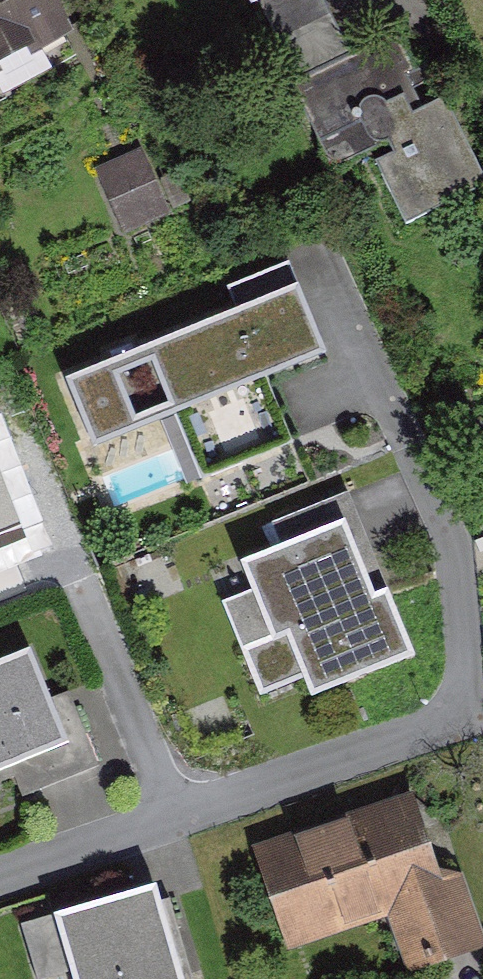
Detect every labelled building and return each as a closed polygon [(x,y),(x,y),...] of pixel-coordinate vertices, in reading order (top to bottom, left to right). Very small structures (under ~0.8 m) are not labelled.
[(65,0),(0,0),(0,71),(80,31),(65,0)] [(380,29),(314,96),(437,217),(482,170),(482,131),(380,29)] [(148,146),(103,166),(133,235),(178,215),(148,146)] [(321,360),(293,293),(77,382),(127,503),(296,433),(274,379),(321,360)] [(268,520),(276,541),(358,511),(351,490),(268,520)] [(348,518),(239,566),(297,693),(405,645),(348,518)] [(0,671),(0,766),(67,739),(33,658),(0,671)] [(265,853),(296,945),(385,915),(407,978),(424,978),(482,959),(482,916),(472,883),(452,890),(420,799),(265,853)] [(56,921),(79,978),(192,978),(153,882),(56,921)]
